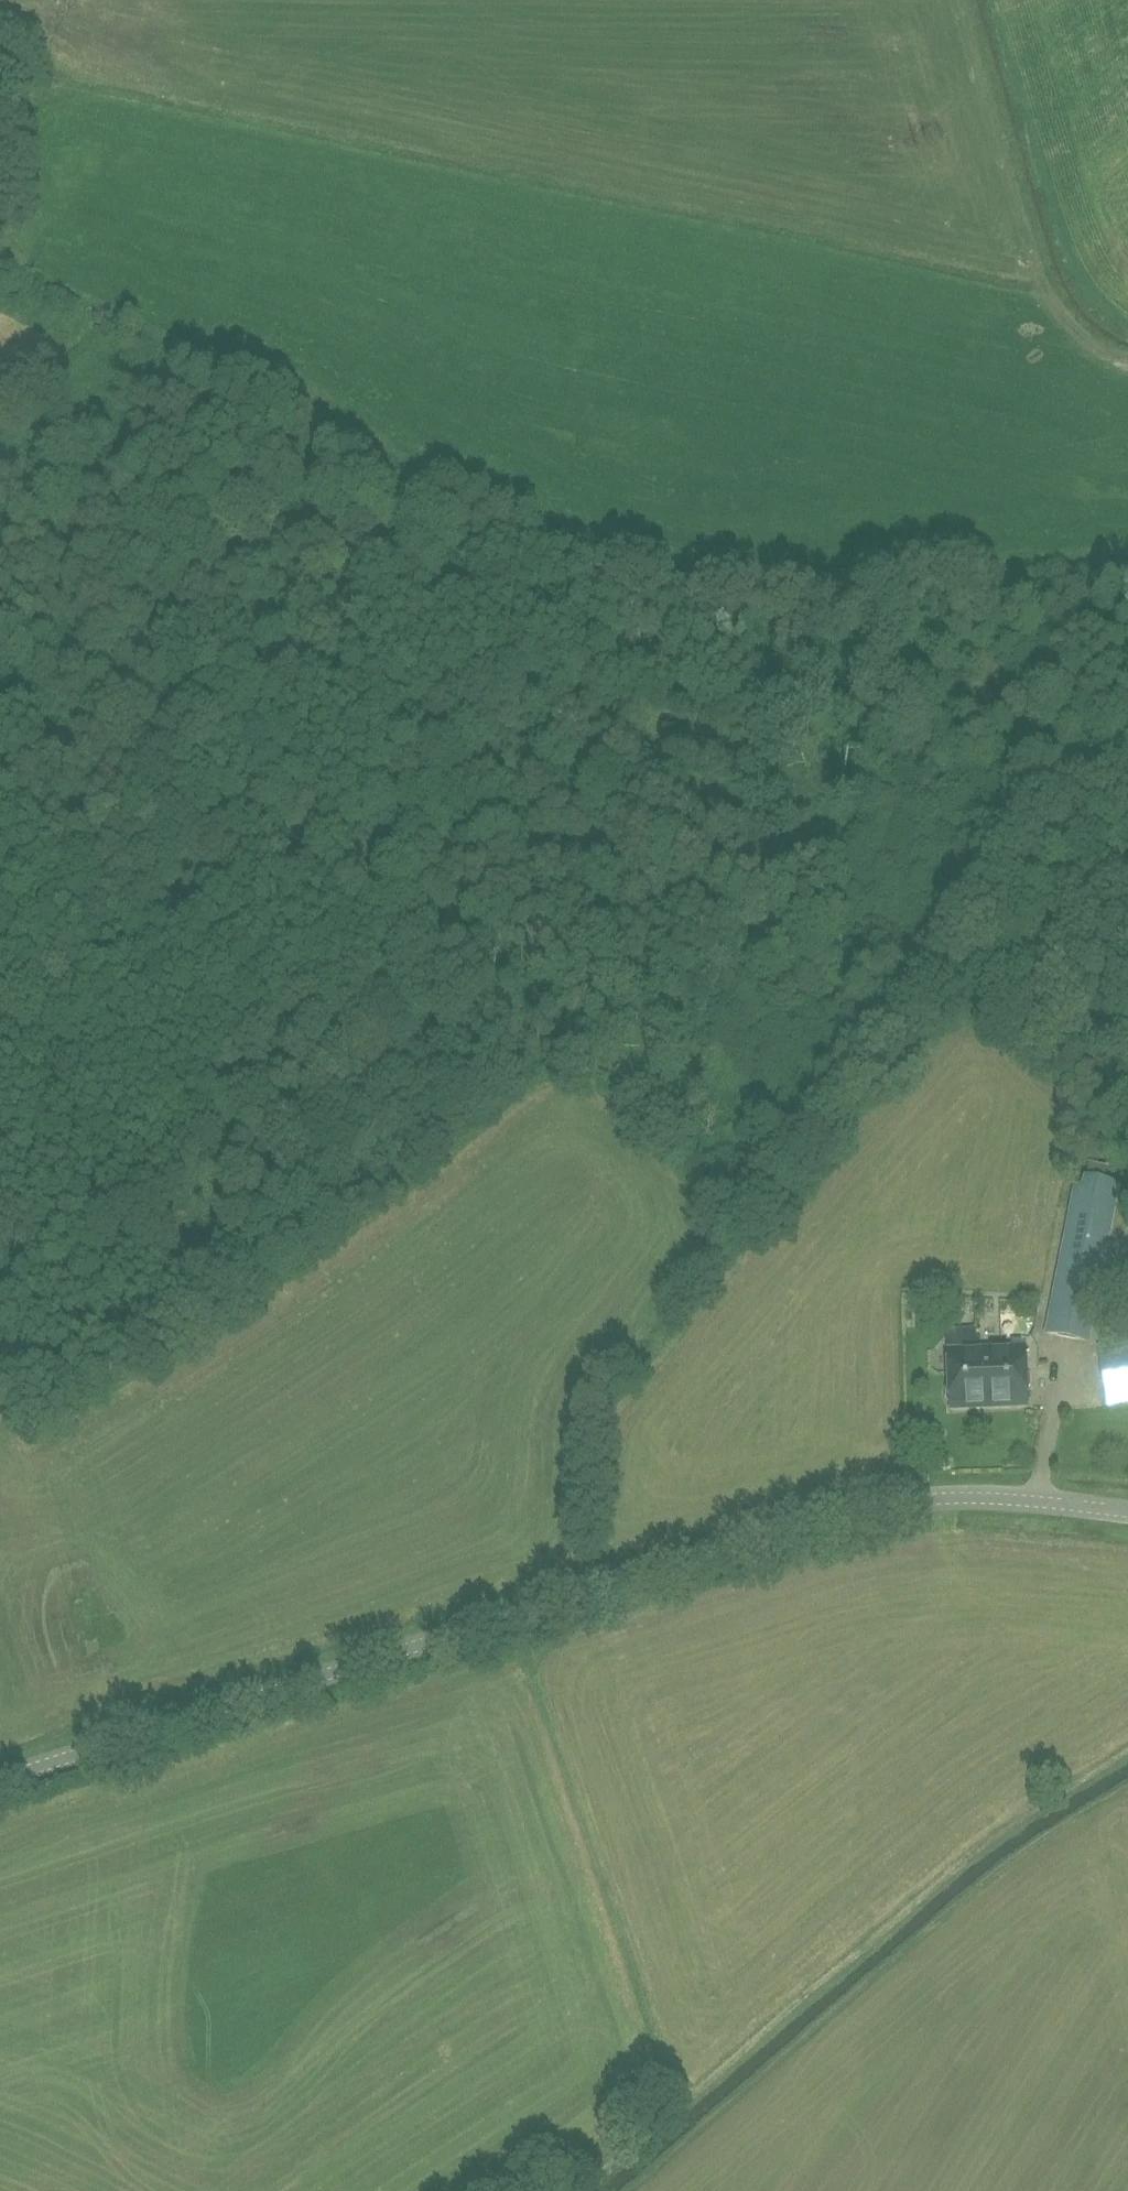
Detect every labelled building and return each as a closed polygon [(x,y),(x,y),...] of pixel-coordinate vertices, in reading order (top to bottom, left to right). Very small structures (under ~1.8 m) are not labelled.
[(1087,1341),(1116,1194),(1075,1186),(1046,1333),(1087,1341)] [(1127,1305),(1127,1269),(1110,1271),(1117,1307),(1127,1305)] [(1127,1403),(1127,1343),(1099,1348),(1108,1406),(1127,1403)] [(1025,1347),(948,1350),(950,1409),(1027,1406),(1025,1347)]
